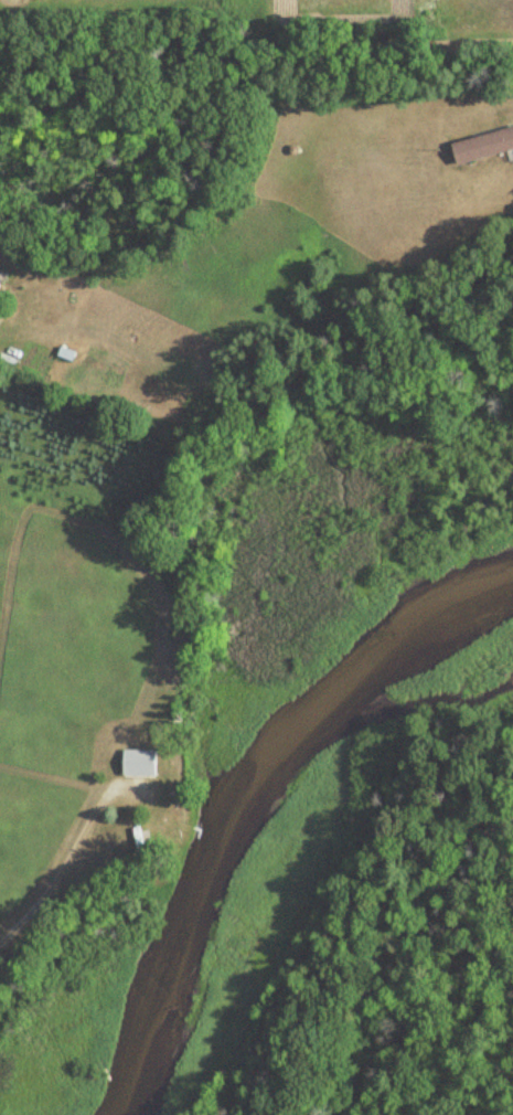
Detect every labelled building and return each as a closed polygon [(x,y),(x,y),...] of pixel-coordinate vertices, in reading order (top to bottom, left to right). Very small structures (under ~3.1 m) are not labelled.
[(456,165),(512,151),(512,128),(451,144),(456,165)] [(74,354),(60,347),(56,355),(70,361),(74,354)] [(155,750),(122,750),(122,776),(155,776),(155,750)]
